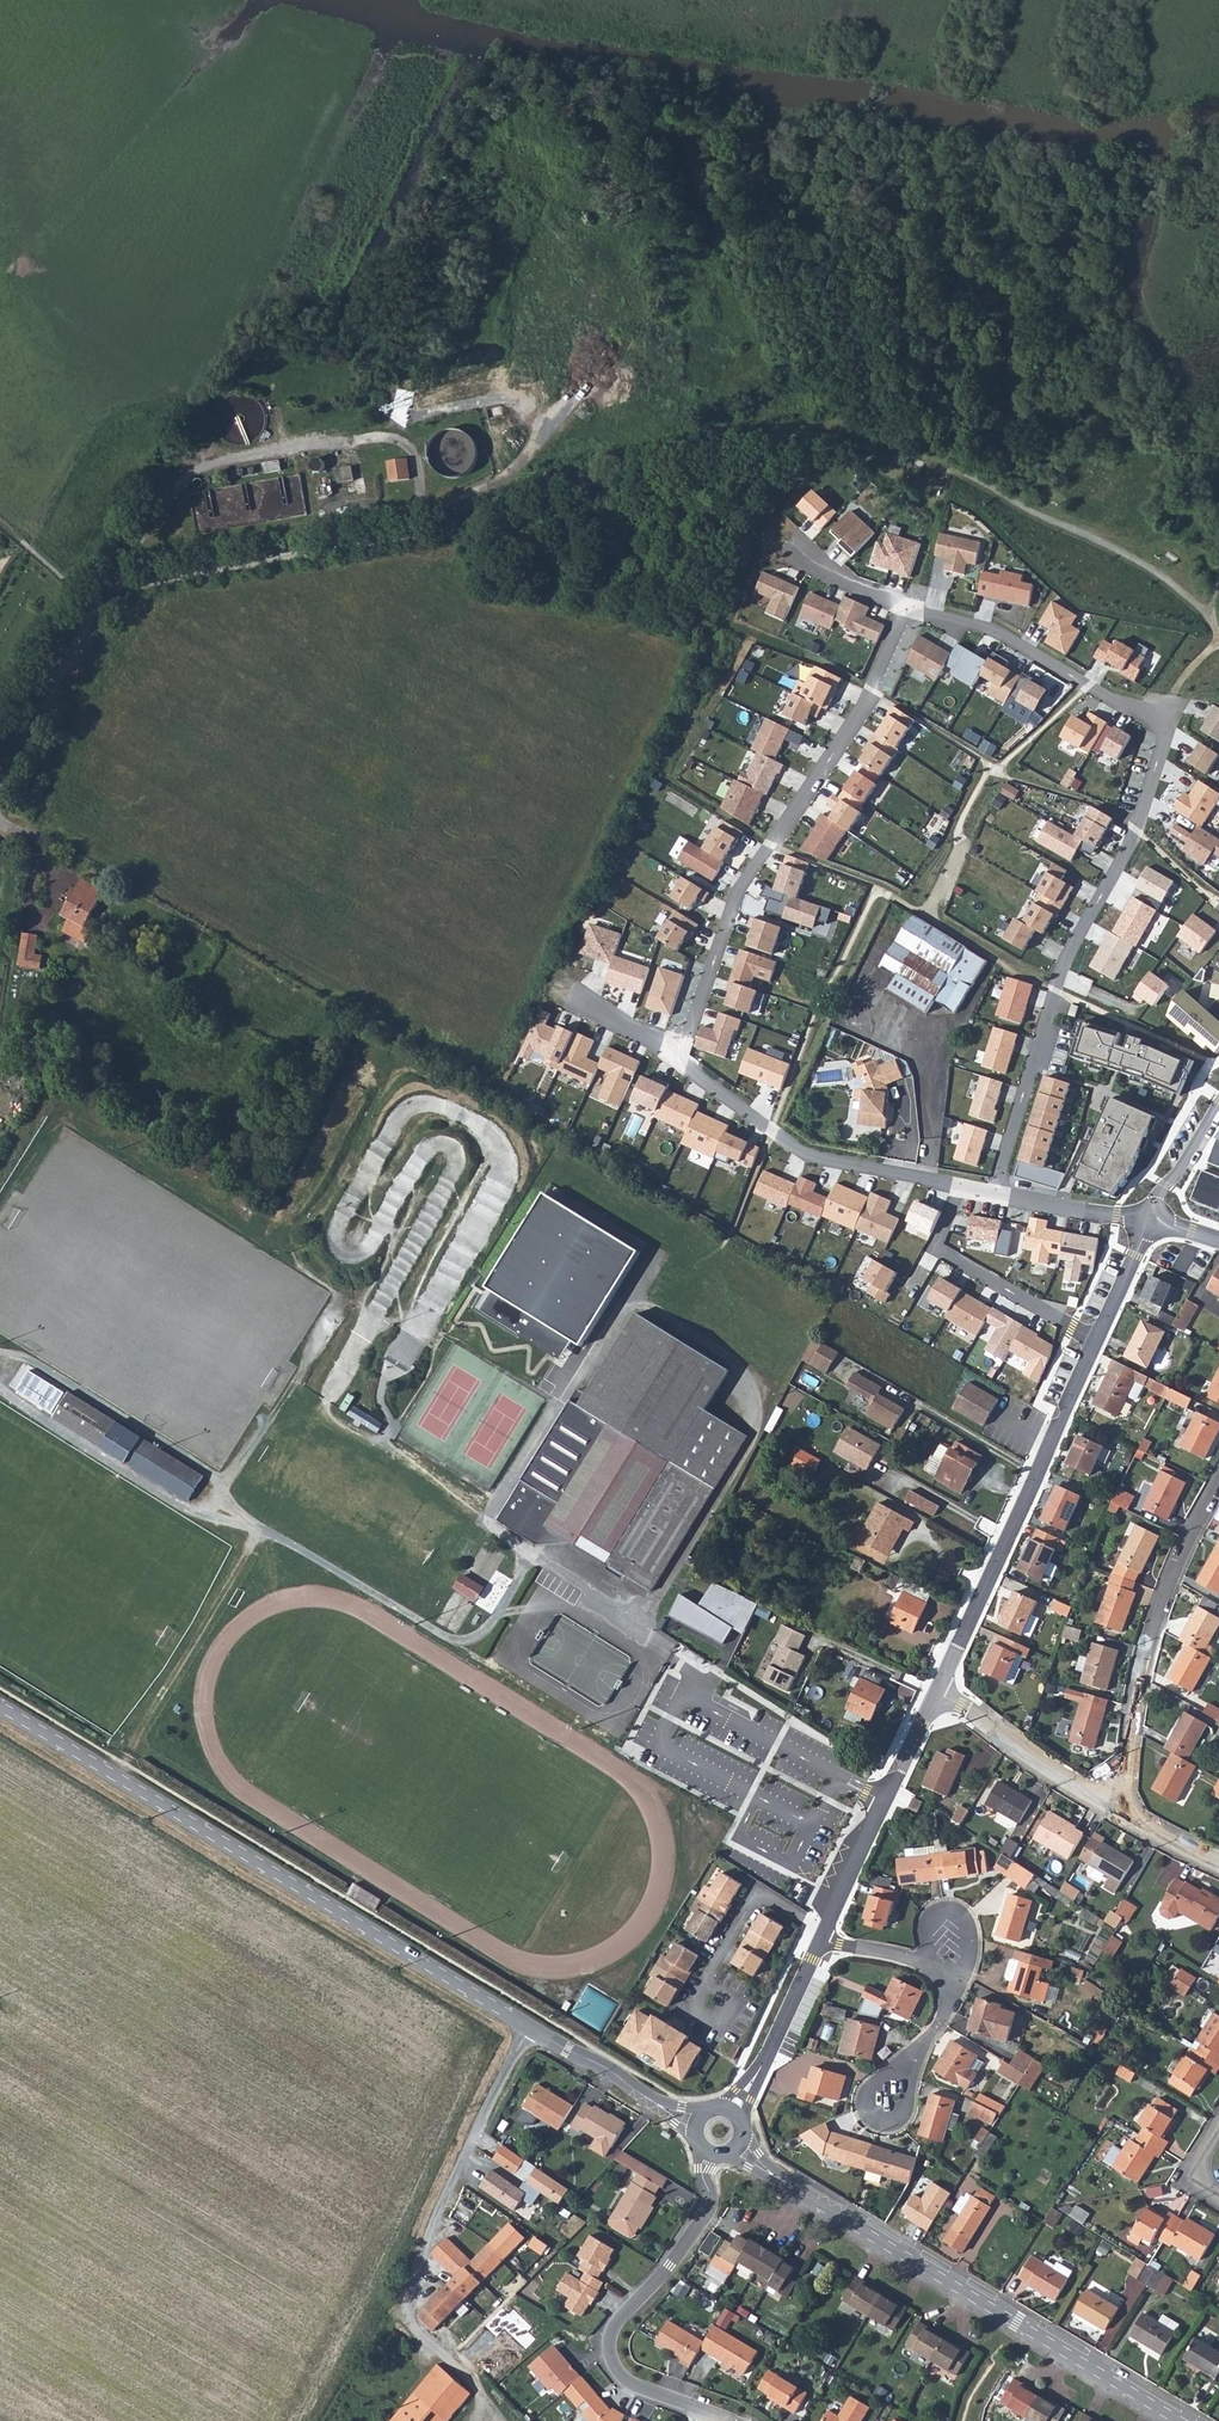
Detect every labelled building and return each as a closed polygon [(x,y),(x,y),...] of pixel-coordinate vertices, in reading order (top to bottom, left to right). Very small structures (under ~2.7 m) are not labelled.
[(223,439),(231,443),(240,445),(250,443),(258,438),(263,430),(266,420),(264,411),(261,404),(255,398),(248,395),(240,393),(232,394),(225,398),(218,405),(215,413),(214,422),(217,431),(223,439)] [(433,464),(438,471),(444,476),(451,479),(459,479),(467,477),(473,472),(478,465),(480,457),(479,447),(475,439),(468,433),(459,430),(450,430),(442,434),(436,440),(432,447),(431,456),(433,464)] [(325,471),(327,466),(325,462),(321,459),(316,460),(313,464),(313,469),(316,473),(321,473),(325,471)] [(391,483),(411,480),(408,460),(388,463),(391,483)] [(266,474),(283,471),(281,461),(264,464),(266,474)] [(344,480),(347,480),(354,478),(352,467),(342,469),(344,480)] [(354,478),(347,480),(349,490),(364,487),(362,477),(354,478)] [(799,508),(821,529),(837,513),(815,492),(799,508)] [(851,511),(831,532),(838,539),(840,537),(843,540),(839,544),(852,557),(875,533),(851,511)] [(981,543),(940,533),(935,557),(947,559),(945,571),(964,575),(967,564),(976,566),(981,543)] [(898,574),(909,577),(920,544),(887,534),(884,544),(878,542),(874,556),(880,558),(877,566),(890,570),(890,567),(899,570),(898,574)] [(987,597),(993,574),(984,572),(979,596),(987,597)] [(1002,576),(993,574),(987,597),(997,600),(997,597),(1002,598),(1002,600),(1029,606),(1034,586),(1022,583),(1023,576),(1003,572),(1002,576)] [(799,588),(763,573),(755,592),(772,599),(766,613),(784,621),(799,588)] [(887,586),(903,590),(906,578),(890,573),(887,586)] [(835,620),(841,607),(810,593),(801,616),(831,629),(835,620)] [(841,607),(835,620),(843,624),(842,626),(877,642),(884,626),(865,617),(870,607),(845,596),(841,607)] [(1072,626),(1078,616),(1053,602),(1040,625),(1049,630),(1050,627),(1054,629),(1046,643),(1067,655),(1081,631),(1072,626)] [(919,635),(907,663),(936,681),(945,665),(952,655),(933,644),(932,646),(928,643),(929,641),(919,635)] [(1105,641),(1095,658),(1135,682),(1142,671),(1139,670),(1146,658),(1119,642),(1116,647),(1105,641)] [(957,644),(952,655),(945,665),(955,671),(952,675),(973,688),(979,677),(991,657),(982,652),(980,657),(957,644)] [(993,653),(991,657),(979,677),(992,685),(987,694),(1005,704),(1010,696),(1021,677),(1006,668),(1009,662),(993,653)] [(793,694),(795,695),(822,707),(827,710),(842,679),(816,667),(807,684),(800,681),(793,694)] [(1021,677),(1010,696),(1037,712),(1048,692),(1031,682),(1033,678),(1023,673),(1021,677)] [(795,695),(784,716),(805,725),(810,714),(818,718),(822,707),(795,695)] [(890,716),(876,736),(896,749),(915,721),(893,706),(887,714),(890,716)] [(1216,706),(1210,715),(1212,717),(1203,731),(1218,741),(1218,708),(1216,706)] [(1074,717),(1062,737),(1090,754),(1109,723),(1091,713),(1084,723),(1074,717)] [(768,719),(752,749),(758,752),(775,761),(790,730),(768,719)] [(1116,728),(1103,750),(1119,760),(1132,737),(1116,728)] [(873,735),(862,752),(865,754),(859,763),(880,777),(897,751),(896,749),(876,736),(873,735)] [(1188,762),(1207,775),(1218,757),(1218,755),(1201,743),(1188,762)] [(743,772),(739,781),(764,794),(767,795),(777,773),(780,774),(785,765),(775,761),(758,752),(748,775),(743,772)] [(856,772),(843,791),(863,805),(876,786),(856,772)] [(736,780),(722,808),(749,826),(764,794),(739,781),(736,780)] [(1174,810),(1199,826),(1201,828),(1218,801),(1218,793),(1200,781),(1190,796),(1185,793),(1174,810)] [(836,809),(829,819),(847,831),(864,806),(863,805),(843,791),(838,797),(834,794),(828,803),(836,809)] [(1093,807),(1075,837),(1080,840),(1098,850),(1103,841),(1101,840),(1114,819),(1093,807)] [(818,824),(801,850),(827,860),(847,831),(829,819),(822,814),(816,822),(818,824)] [(1066,861),(1080,840),(1075,837),(1048,819),(1034,841),(1066,861)] [(702,850),(723,863),(742,832),(723,821),(719,829),(716,827),(702,850)] [(1199,826),(1193,836),(1177,825),(1172,832),(1189,843),(1184,851),(1205,864),(1213,852),(1218,856),(1218,839),(1201,828),(1199,826)] [(800,849),(807,838),(800,834),(793,845),(800,849)] [(689,842),(678,860),(712,881),(723,863),(702,850),(689,842)] [(788,856),(775,891),(798,898),(809,864),(788,856)] [(1052,863),(1036,894),(1038,896),(1054,904),(1063,908),(1073,888),(1062,882),(1068,871),(1052,863)] [(1140,881),(1137,887),(1164,903),(1175,883),(1148,868),(1140,881)] [(86,896),(90,888),(71,877),(51,913),(57,918),(51,930),(73,942),(80,930),(73,925),(89,899),(86,896)] [(684,878),(672,897),(691,910),(699,898),(705,903),(710,895),(684,878)] [(833,910),(798,898),(775,891),(767,886),(760,896),(769,899),(765,911),(797,923),(798,919),(805,921),(804,924),(815,927),(817,921),(828,924),(833,910)] [(1038,896),(1023,923),(1037,931),(1044,935),(1054,916),(1049,914),(1054,904),(1038,896)] [(1133,897),(1113,933),(1135,945),(1136,946),(1156,909),(1133,897)] [(676,911),(658,939),(677,951),(689,933),(692,935),(698,926),(676,911)] [(957,1013),(972,988),(987,960),(910,916),(895,941),(912,951),(897,977),(889,991),(928,1014),(936,1001),(957,1013)] [(1193,916),(1179,935),(1202,952),(1216,933),(1193,916)] [(782,928),(752,918),(749,928),(755,929),(749,947),(772,955),(782,928)] [(1017,919),(1005,939),(1024,951),(1037,931),(1023,923),(1017,919)] [(14,957),(37,960),(39,946),(32,945),(35,926),(19,924),(14,957)] [(589,926),(580,954),(612,964),(613,958),(621,936),(589,926)] [(1113,933),(1110,932),(1090,968),(1114,982),(1135,945),(1113,933)] [(880,967),(897,977),(912,951),(895,941),(880,967)] [(741,949),(730,982),(750,988),(755,976),(771,982),(778,962),(741,949)] [(648,970),(613,958),(612,964),(606,981),(642,993),(648,970)] [(684,977),(659,968),(645,1006),(670,1016),(684,977)] [(1202,970),(1194,980),(1203,983),(1206,971),(1202,970)] [(1150,974),(1133,996),(1142,1002),(1145,998),(1155,1006),(1169,988),(1150,974)] [(1217,974),(1211,1000),(1217,1001),(1208,1011),(1188,990),(1176,1004),(1169,1019),(1191,1039),(1194,1035),(1199,1039),(1196,1042),(1205,1051),(1209,1047),(1217,1056),(1218,1054),(1218,975),(1217,974)] [(1008,978),(997,1016),(1022,1024),(1034,985),(1008,978)] [(750,988),(730,982),(727,991),(730,992),(726,1006),(751,1014),(759,991),(750,988)] [(536,1009),(515,1054),(526,1059),(529,1052),(540,1057),(537,1063),(550,1069),(566,1033),(543,1023),(548,1014),(536,1009)] [(559,1025),(576,1031),(581,1017),(564,1011),(559,1025)] [(742,1021),(720,1013),(717,1023),(720,1024),(717,1031),(703,1026),(696,1047),(725,1057),(735,1030),(738,1031),(742,1021)] [(996,1027),(983,1066),(1006,1074),(1018,1036),(996,1027)] [(1085,1027),(1073,1056),(1177,1096),(1188,1067),(1124,1042),(1120,1053),(1110,1050),(1115,1039),(1085,1027)] [(590,1043),(569,1033),(551,1070),(584,1086),(594,1067),(595,1066),(581,1060),(590,1043)] [(636,1060),(605,1045),(595,1066),(594,1067),(605,1072),(593,1098),(613,1108),(636,1060)] [(750,1049),(741,1073),(782,1089),(791,1065),(750,1049)] [(886,1103),(888,1103),(890,1091),(887,1085),(904,1078),(897,1060),(880,1067),(877,1060),(865,1065),(863,1060),(853,1064),(859,1078),(867,1075),(870,1083),(864,1086),(866,1089),(864,1090),(865,1092),(864,1102),(862,1111),(860,1111),(858,1125),(886,1129),(887,1119),(884,1115),(886,1103)] [(855,1101),(864,1102),(865,1092),(864,1090),(866,1089),(864,1086),(870,1083),(867,1075),(859,1078),(853,1081),(856,1089),(855,1101)] [(1003,1083),(982,1076),(969,1115),(994,1123),(997,1111),(995,1110),(1003,1083)] [(1045,1076),(1040,1095),(1065,1103),(1072,1084),(1045,1076)] [(643,1078),(632,1100),(655,1111),(666,1091),(669,1084),(660,1080),(658,1085),(643,1078)] [(690,1082),(684,1096),(700,1103),(706,1089),(690,1082)] [(694,1105),(666,1091),(655,1111),(651,1120),(680,1135),(691,1112),(694,1105)] [(1040,1095),(1029,1129),(1053,1137),(1065,1103),(1040,1095)] [(1108,1103),(1074,1183),(1110,1200),(1126,1181),(1141,1146),(1150,1133),(1152,1121),(1108,1103)] [(723,1126),(691,1112),(680,1135),(677,1143),(709,1157),(723,1126)] [(946,1156),(954,1158),(962,1124),(954,1122),(946,1156)] [(965,1124),(955,1158),(978,1166),(989,1131),(965,1124)] [(1053,1137),(1029,1129),(1018,1162),(1042,1170),(1053,1137)] [(727,1133),(718,1153),(751,1167),(759,1148),(727,1133)] [(1208,1163),(1218,1167),(1218,1135),(1217,1138),(1208,1163)] [(783,1202),(791,1185),(760,1171),(750,1195),(781,1208),(783,1202)] [(1203,1171),(1192,1200),(1218,1211),(1218,1177),(1203,1171)] [(818,1212),(825,1199),(810,1192),(815,1183),(796,1174),(791,1185),(783,1202),(816,1217),(818,1212)] [(868,1200),(832,1184),(825,1199),(818,1212),(855,1229),(868,1200)] [(890,1201),(870,1193),(868,1200),(855,1229),(887,1243),(897,1220),(889,1216),(888,1218),(884,1216),(890,1201)] [(907,1221),(913,1201),(896,1196),(890,1216),(907,1221)] [(638,1254),(545,1198),(479,1307),(564,1358),(572,1344),(580,1349),(638,1254)] [(917,1202),(908,1221),(918,1226),(917,1229),(931,1236),(942,1212),(932,1208),(931,1208),(917,1202)] [(997,1219),(966,1216),(964,1241),(994,1243),(997,1219)] [(1060,1255),(1064,1233),(1047,1229),(1048,1221),(1031,1218),(1025,1249),(1033,1250),(1031,1261),(1044,1264),(1046,1253),(1060,1255)] [(1060,1255),(1059,1260),(1095,1266),(1099,1241),(1085,1239),(1086,1237),(1064,1233),(1060,1255)] [(900,1274),(874,1261),(864,1281),(871,1285),(867,1293),(886,1302),(900,1274)] [(1157,1314),(1160,1307),(1164,1299),(1172,1281),(1153,1272),(1143,1295),(1145,1295),(1140,1306),(1157,1314)] [(1210,1288),(1218,1293),(1218,1272),(1210,1288)] [(956,1291),(935,1279),(923,1300),(945,1313),(956,1291)] [(697,1304),(709,1311),(718,1295),(706,1288),(697,1304)] [(987,1307),(956,1291),(945,1313),(942,1319),(972,1335),(980,1319),(987,1307)] [(1040,1334),(1047,1320),(1016,1304),(1009,1317),(1040,1334)] [(572,1399),(563,1394),(491,1516),(532,1540),(542,1522),(566,1536),(603,1559),(619,1568),(648,1585),(742,1428),(699,1403),(724,1362),(628,1305),(579,1388),(572,1399)] [(1020,1325),(987,1307),(980,1319),(994,1327),(980,1351),(1000,1362),(1007,1350),(1020,1325)] [(1174,1323),(1178,1317),(1160,1307),(1157,1314),(1174,1323)] [(1193,1314),(1183,1308),(1178,1317),(1174,1323),(1185,1329),(1193,1314)] [(1167,1329),(1144,1318),(1128,1353),(1150,1363),(1167,1329)] [(1036,1334),(1020,1325),(1007,1350),(1038,1367),(1049,1345),(1038,1340),(1036,1334)] [(818,1342),(805,1363),(821,1372),(833,1351),(818,1342)] [(555,1388),(563,1373),(540,1359),(531,1375),(555,1388)] [(1137,1378),(1115,1366),(1097,1401),(1120,1412),(1137,1378)] [(879,1388),(852,1373),(844,1387),(868,1400),(869,1408),(865,1416),(891,1430),(902,1410),(876,1395),(879,1388)] [(1209,1394),(1218,1399),(1218,1373),(1209,1394)] [(1152,1387),(1168,1395),(1173,1386),(1157,1378),(1152,1387)] [(988,1427),(1002,1401),(969,1381),(954,1408),(988,1427)] [(570,1382),(563,1394),(572,1399),(579,1388),(570,1382)] [(1190,1407),(1195,1397),(1173,1386),(1168,1395),(1190,1407)] [(97,1432),(92,1441),(102,1447),(117,1424),(107,1418),(103,1423),(84,1411),(87,1406),(67,1393),(58,1408),(97,1432)] [(103,1423),(107,1418),(87,1406),(84,1411),(103,1423)] [(386,1425),(355,1407),(350,1415),(381,1433),(386,1425)] [(53,1416),(92,1441),(97,1432),(58,1408),(53,1416)] [(1199,1409),(1182,1444),(1207,1456),(1218,1433),(1218,1419),(1199,1409)] [(143,1437),(118,1422),(117,1424),(102,1447),(127,1463),(143,1437)] [(1084,1465),(1097,1437),(1075,1427),(1062,1455),(1084,1465)] [(878,1446),(846,1430),(834,1453),(866,1470),(878,1446)] [(1141,1444),(1150,1448),(1155,1438),(1147,1434),(1141,1444)] [(188,1501),(204,1475),(143,1437),(127,1463),(188,1501)] [(958,1491),(979,1454),(955,1441),(951,1448),(940,1443),(924,1471),(958,1491)] [(796,1451),(786,1444),(779,1455),(790,1462),(796,1451)] [(798,1469),(810,1475),(817,1462),(796,1451),(790,1462),(783,1474),(793,1479),(798,1469)] [(1165,1512),(1183,1475),(1159,1463),(1141,1501),(1165,1512)] [(798,1469),(793,1479),(804,1485),(810,1475),(798,1469)] [(1058,1521),(1074,1486),(1053,1476),(1036,1510),(1058,1521)] [(1112,1505),(1130,1510),(1134,1493),(1116,1488),(1112,1505)] [(934,1516),(939,1506),(910,1490),(904,1500),(934,1516)] [(912,1526),(874,1506),(855,1542),(880,1556),(890,1537),(897,1541),(901,1533),(906,1535),(912,1526)] [(1109,1566),(1131,1575),(1135,1565),(1139,1567),(1157,1528),(1134,1517),(1109,1566)] [(1055,1529),(1033,1519),(1013,1562),(1035,1572),(1036,1570),(1043,1573),(1050,1556),(1044,1553),(1055,1529)] [(542,1522),(532,1540),(566,1536),(542,1522)] [(880,1556),(887,1560),(897,1541),(890,1537),(880,1556)] [(1215,1538),(1195,1574),(1216,1585),(1218,1580),(1218,1540),(1215,1538)] [(603,1559),(601,1562),(617,1572),(619,1568),(603,1559)] [(1128,1584),(1131,1575),(1109,1566),(1107,1571),(1112,1573),(1110,1577),(1106,1577),(1093,1616),(1119,1624),(1132,1585),(1128,1584)] [(486,1587),(466,1574),(458,1587),(478,1600),(486,1587)] [(929,1592),(899,1578),(894,1588),(901,1592),(887,1622),(910,1633),(929,1592)] [(760,1604),(713,1583),(700,1605),(681,1593),(669,1618),(716,1641),(725,1644),(735,1629),(744,1635),(760,1604)] [(1027,1604),(1032,1595),(1007,1584),(993,1615),(1017,1626),(1018,1624),(1026,1627),(1035,1607),(1027,1604)] [(1070,1599),(1054,1592),(1050,1601),(1067,1609),(1070,1599)] [(1178,1633),(1186,1637),(1202,1646),(1218,1614),(1218,1609),(1197,1598),(1178,1633)] [(662,1630),(667,1621),(662,1618),(657,1628),(662,1630)] [(781,1647),(765,1681),(788,1693),(805,1657),(797,1653),(805,1636),(784,1626),(776,1643),(781,1647)] [(1066,1626),(1063,1636),(1078,1640),(1081,1630),(1066,1626)] [(1024,1641),(994,1627),(977,1661),(1009,1676),(1017,1658),(1014,1657),(1019,1646),(1022,1647),(1024,1641)] [(1090,1636),(1086,1649),(1082,1664),(1079,1676),(1105,1684),(1116,1643),(1090,1636)] [(1202,1646),(1186,1637),(1168,1671),(1191,1683),(1210,1650),(1202,1646)] [(1082,1664),(1086,1649),(1079,1648),(1075,1663),(1082,1664)] [(882,1676),(866,1670),(849,1708),(872,1719),(885,1690),(878,1687),(882,1676)] [(1067,1734),(1091,1740),(1102,1701),(1078,1694),(1067,1734)] [(1202,1704),(1218,1712),(1218,1710),(1218,1701),(1207,1695),(1202,1704)] [(1184,1704),(1164,1740),(1171,1745),(1187,1753),(1208,1716),(1184,1704)] [(1187,1753),(1171,1745),(1151,1781),(1174,1794),(1193,1757),(1187,1753)] [(922,1787),(946,1798),(965,1757),(947,1750),(944,1757),(937,1755),(922,1787)] [(1000,1814),(1018,1824),(1031,1802),(999,1783),(985,1806),(1000,1814)] [(924,1803),(914,1798),(908,1811),(918,1816),(924,1803)] [(960,1826),(968,1811),(960,1806),(951,1821),(960,1826)] [(1069,1858),(1083,1833),(1075,1829),(1065,1821),(1049,1811),(1033,1837),(1069,1858)] [(1012,1834),(1018,1824),(1000,1814),(994,1824),(1012,1834)] [(1091,1858),(1087,1863),(1111,1878),(1106,1888),(1116,1894),(1135,1860),(1101,1841),(1103,1837),(1094,1832),(1082,1852),(1091,1858)] [(1001,1852),(1003,1853),(1010,1858),(1019,1843),(1010,1838),(1001,1852)] [(939,1857),(937,1849),(920,1851),(921,1861),(939,1858),(939,1857)] [(939,1858),(943,1882),(982,1878),(982,1874),(990,1873),(988,1855),(979,1855),(979,1852),(939,1857),(939,1858)] [(994,1866),(1005,1873),(1016,1862),(1010,1858),(1003,1853),(994,1866)] [(904,1886),(943,1882),(939,1858),(921,1861),(901,1863),(904,1886)] [(1016,1862),(1005,1873),(1026,1887),(1034,1873),(1016,1862)] [(1171,1865),(1166,1873),(1158,1889),(1159,1891),(1156,1896),(1157,1902),(1165,1906),(1170,1905),(1176,1899),(1196,1911),(1195,1914),(1209,1921),(1218,1905),(1218,1888),(1210,1883),(1209,1886),(1199,1881),(1201,1878),(1192,1873),(1182,1868),(1181,1870),(1171,1865)] [(746,1877),(726,1866),(716,1882),(710,1879),(696,1904),(701,1907),(691,1924),(711,1935),(723,1915),(725,1916),(746,1877)] [(876,1878),(873,1887),(877,1888),(892,1891),(894,1883),(876,1878)] [(1078,1890),(1065,1881),(1060,1890),(1073,1898),(1078,1890)] [(894,1900),(895,1892),(892,1891),(877,1888),(875,1896),(873,1895),(869,1916),(872,1916),(870,1926),(889,1931),(891,1922),(893,1922),(897,1900),(894,1900)] [(1023,1940),(1034,1900),(1011,1894),(999,1933),(1023,1940)] [(1139,1907),(1125,1897),(1118,1908),(1132,1918),(1139,1907)] [(788,1921),(767,1908),(757,1924),(756,1923),(745,1941),(747,1941),(737,1957),(758,1970),(768,1955),(788,1921)] [(1117,1926),(1123,1918),(1115,1911),(1108,1920),(1117,1926)] [(1103,1946),(1112,1952),(1121,1937),(1112,1932),(1103,1946)] [(650,1987),(671,2000),(681,1984),(683,1985),(702,1949),(681,1937),(672,1952),(667,1948),(654,1969),(660,1972),(650,1987)] [(1181,1956),(1196,1965),(1201,1957),(1185,1947),(1181,1956)] [(1057,1960),(1018,1948),(1016,1959),(1021,1960),(1016,1983),(1012,1982),(1009,1991),(1050,2004),(1055,1985),(1042,1981),(1045,1968),(1054,1970),(1057,1960)] [(1190,1975),(1205,1985),(1211,1974),(1196,1965),(1190,1975)] [(1172,1974),(1186,1982),(1190,1975),(1177,1966),(1172,1974)] [(890,1988),(869,1980),(864,1993),(912,2010),(922,1981),(896,1972),(890,1988)] [(1201,1992),(1205,1985),(1190,1975),(1186,1982),(1201,1992)] [(1117,1989),(1113,1996),(1121,2001),(1125,1994),(1117,1989)] [(971,2025),(1008,2031),(1013,2000),(977,1993),(971,2025)] [(840,2000),(824,1996),(820,2008),(838,2012),(840,2000)] [(1218,2053),(1218,2004),(1214,2001),(1197,2029),(1201,2032),(1197,2039),(1218,2053)] [(656,2017),(640,2007),(622,2038),(686,2077),(704,2046),(690,2037),(691,2034),(657,2013),(656,2017)] [(837,2042),(868,2049),(876,2018),(845,2011),(837,2042)] [(968,2080),(982,2055),(973,2048),(975,2046),(952,2034),(936,2062),(968,2080)] [(1030,2054),(1033,2047),(1019,2038),(1015,2044),(1030,2054)] [(1218,2055),(1218,2053),(1197,2039),(1192,2047),(1185,2042),(1166,2076),(1189,2090),(1209,2056),(1215,2060),(1218,2055)] [(1017,2073),(1029,2080),(1044,2054),(1033,2047),(1030,2054),(1015,2044),(1008,2054),(1023,2063),(1017,2073)] [(996,2061),(1017,2073),(1023,2063),(1008,2054),(1002,2051),(996,2061)] [(1147,2077),(1151,2069),(1137,2061),(1132,2069),(1147,2077)] [(815,2089),(840,2094),(846,2070),(813,2063),(811,2073),(803,2072),(798,2095),(814,2098),(815,2089)] [(1130,2081),(1135,2072),(1121,2064),(1116,2073),(1130,2081)] [(559,2124),(574,2101),(538,2079),(524,2102),(559,2124)] [(995,2104),(998,2106),(1004,2096),(981,2083),(975,2094),(995,2104)] [(1152,2092),(1170,2103),(1175,2094),(1156,2083),(1152,2092)] [(921,2130),(947,2136),(950,2122),(958,2122),(960,2108),(954,2108),(956,2096),(930,2090),(921,2130)] [(1140,2122),(1162,2136),(1168,2126),(1162,2123),(1173,2105),(1170,2103),(1152,2092),(1150,2091),(1138,2109),(1145,2114),(1140,2122)] [(989,2115),(995,2104),(975,2094),(969,2104),(989,2115)] [(594,2104),(584,2099),(571,2122),(580,2126),(582,2124),(613,2143),(626,2119),(596,2103),(594,2104)] [(1158,2143),(1162,2136),(1140,2122),(1136,2129),(1133,2126),(1124,2140),(1118,2135),(1109,2149),(1116,2153),(1114,2155),(1136,2169),(1154,2140),(1158,2143)] [(832,2153),(866,2162),(872,2138),(832,2128),(827,2148),(832,2153)] [(672,2135),(663,2130),(661,2134),(669,2139),(672,2135)] [(872,2138),(866,2162),(869,2163),(884,2167),(914,2175),(919,2150),(890,2142),(872,2138)] [(500,2140),(491,2156),(513,2170),(524,2154),(500,2140)] [(670,2175),(622,2146),(613,2155),(640,2171),(612,2214),(613,2223),(628,2232),(637,2229),(659,2195),(656,2192),(661,2184),(663,2185),(670,2175)] [(1006,2148),(991,2173),(999,2178),(1014,2153),(1006,2148)] [(884,2167),(869,2163),(868,2171),(883,2174),(884,2167)] [(536,2167),(526,2181),(542,2192),(558,2203),(568,2188),(536,2167)] [(491,2168),(479,2186),(514,2211),(522,2199),(533,2205),(542,2192),(526,2181),(521,2187),(491,2168)] [(963,2213),(972,2198),(964,2193),(955,2208),(963,2213)] [(973,2197),(972,2198),(963,2213),(948,2238),(966,2249),(991,2208),(973,2197)] [(929,2231),(942,2210),(934,2205),(921,2226),(929,2231)] [(1084,2223),(1089,2211),(1075,2206),(1070,2217),(1084,2223)] [(1165,2241),(1179,2217),(1170,2212),(1166,2218),(1147,2207),(1133,2232),(1153,2243),(1157,2237),(1165,2241)] [(1062,2215),(1053,2209),(1044,2223),(1054,2229),(1062,2215)] [(1187,2221),(1179,2217),(1165,2241),(1173,2245),(1176,2240),(1204,2256),(1218,2233),(1190,2217),(1187,2221)] [(508,2218),(487,2238),(504,2253),(523,2233),(508,2218)] [(719,2232),(708,2226),(697,2244),(707,2251),(719,2232)] [(921,2226),(916,2235),(924,2240),(929,2231),(921,2226)] [(468,2252),(446,2228),(440,2234),(452,2247),(442,2257),(456,2271),(471,2287),(494,2262),(479,2246),(467,2259),(464,2257),(468,2252)] [(586,2253),(580,2262),(586,2266),(598,2273),(603,2265),(605,2265),(610,2257),(608,2255),(610,2252),(615,2243),(592,2228),(579,2249),(586,2253)] [(706,2261),(725,2273),(733,2260),(747,2237),(735,2229),(728,2240),(722,2236),(706,2261)] [(440,2234),(430,2244),(442,2257),(452,2247),(440,2234)] [(542,2254),(548,2244),(534,2235),(528,2245),(542,2254)] [(733,2260),(749,2269),(767,2240),(759,2237),(756,2240),(748,2235),(747,2237),(733,2260)] [(487,2238),(479,2246),(494,2262),(504,2253),(487,2238)] [(767,2240),(749,2269),(767,2281),(781,2258),(783,2255),(776,2251),(779,2247),(767,2240)] [(1058,2301),(1071,2280),(1053,2269),(1045,2265),(1048,2260),(1038,2253),(1023,2277),(1034,2284),(1033,2286),(1058,2301)] [(766,2283),(783,2295),(792,2279),(785,2274),(791,2264),(781,2258),(767,2281),(766,2283)] [(1053,2269),(1071,2280),(1076,2270),(1059,2259),(1053,2269)] [(1147,2264),(1138,2259),(1129,2273),(1138,2279),(1147,2264)] [(1137,2280),(1147,2286),(1156,2270),(1150,2266),(1147,2264),(1138,2279),(1137,2280)] [(601,2281),(604,2277),(598,2273),(586,2266),(581,2275),(567,2266),(557,2284),(570,2291),(564,2300),(581,2311),(590,2298),(592,2293),(595,2295),(603,2282),(601,2281)] [(1156,2270),(1147,2286),(1156,2291),(1165,2275),(1156,2270)] [(1194,2292),(1203,2276),(1193,2270),(1184,2286),(1194,2292)] [(471,2287),(456,2271),(447,2279),(463,2294),(471,2287)] [(863,2308),(875,2288),(867,2284),(868,2280),(851,2271),(837,2291),(863,2308)] [(1165,2275),(1156,2291),(1167,2297),(1175,2281),(1165,2275)] [(427,2315),(435,2322),(438,2320),(463,2294),(447,2279),(423,2302),(431,2310),(427,2315)] [(884,2293),(875,2288),(863,2308),(888,2323),(902,2301),(888,2292),(886,2292),(884,2293)] [(1120,2312),(1125,2301),(1110,2292),(1105,2299),(1087,2288),(1074,2311),(1107,2331),(1120,2312)] [(419,2307),(427,2315),(431,2310),(423,2302),(419,2307)] [(1159,2324),(1176,2333),(1181,2325),(1165,2315),(1159,2324)] [(677,2350),(693,2360),(703,2344),(706,2338),(671,2316),(658,2338),(672,2346),(673,2345),(678,2348),(677,2350)] [(1164,2355),(1176,2333),(1159,2324),(1146,2316),(1133,2337),(1164,2355)] [(900,2338),(927,2355),(939,2335),(929,2329),(930,2326),(914,2317),(900,2338)] [(717,2321),(714,2325),(723,2330),(725,2327),(717,2321)] [(706,2338),(703,2344),(712,2350),(714,2346),(723,2352),(723,2357),(746,2371),(760,2348),(725,2327),(723,2330),(714,2325),(706,2338)] [(939,2335),(927,2355),(952,2370),(966,2347),(950,2338),(947,2340),(939,2335)] [(1218,2375),(1218,2352),(1196,2339),(1185,2358),(1217,2377),(1218,2375)] [(554,2344),(528,2366),(550,2391),(553,2388),(560,2395),(565,2391),(576,2381),(569,2374),(573,2371),(570,2366),(572,2365),(554,2344)] [(714,2346),(712,2350),(723,2357),(723,2352),(714,2346)] [(436,2360),(434,2363),(412,2388),(443,2417),(466,2390),(468,2388),(436,2360)] [(766,2365),(755,2383),(766,2389),(771,2392),(769,2395),(791,2408),(804,2388),(766,2365)] [(993,2395),(1019,2410),(1031,2389),(1023,2384),(1023,2381),(1008,2372),(993,2395)] [(565,2391),(578,2407),(587,2401),(591,2406),(583,2413),(590,2420),(623,2420),(624,2420),(612,2411),(601,2398),(597,2401),(594,2397),(597,2393),(583,2377),(576,2381),(565,2391)] [(412,2388),(387,2418),(391,2420),(441,2420),(443,2417),(412,2388)] [(868,2401),(850,2389),(837,2409),(827,2403),(815,2420),(856,2420),(868,2401)] [(1019,2410),(1037,2420),(1047,2420),(1058,2403),(1042,2393),(1039,2393),(1031,2389),(1019,2410)] [(1096,2418),(1084,2411),(1079,2408),(1071,2420),(1094,2420),(1096,2418)] [(893,2413),(888,2420),(906,2420),(893,2413)]
